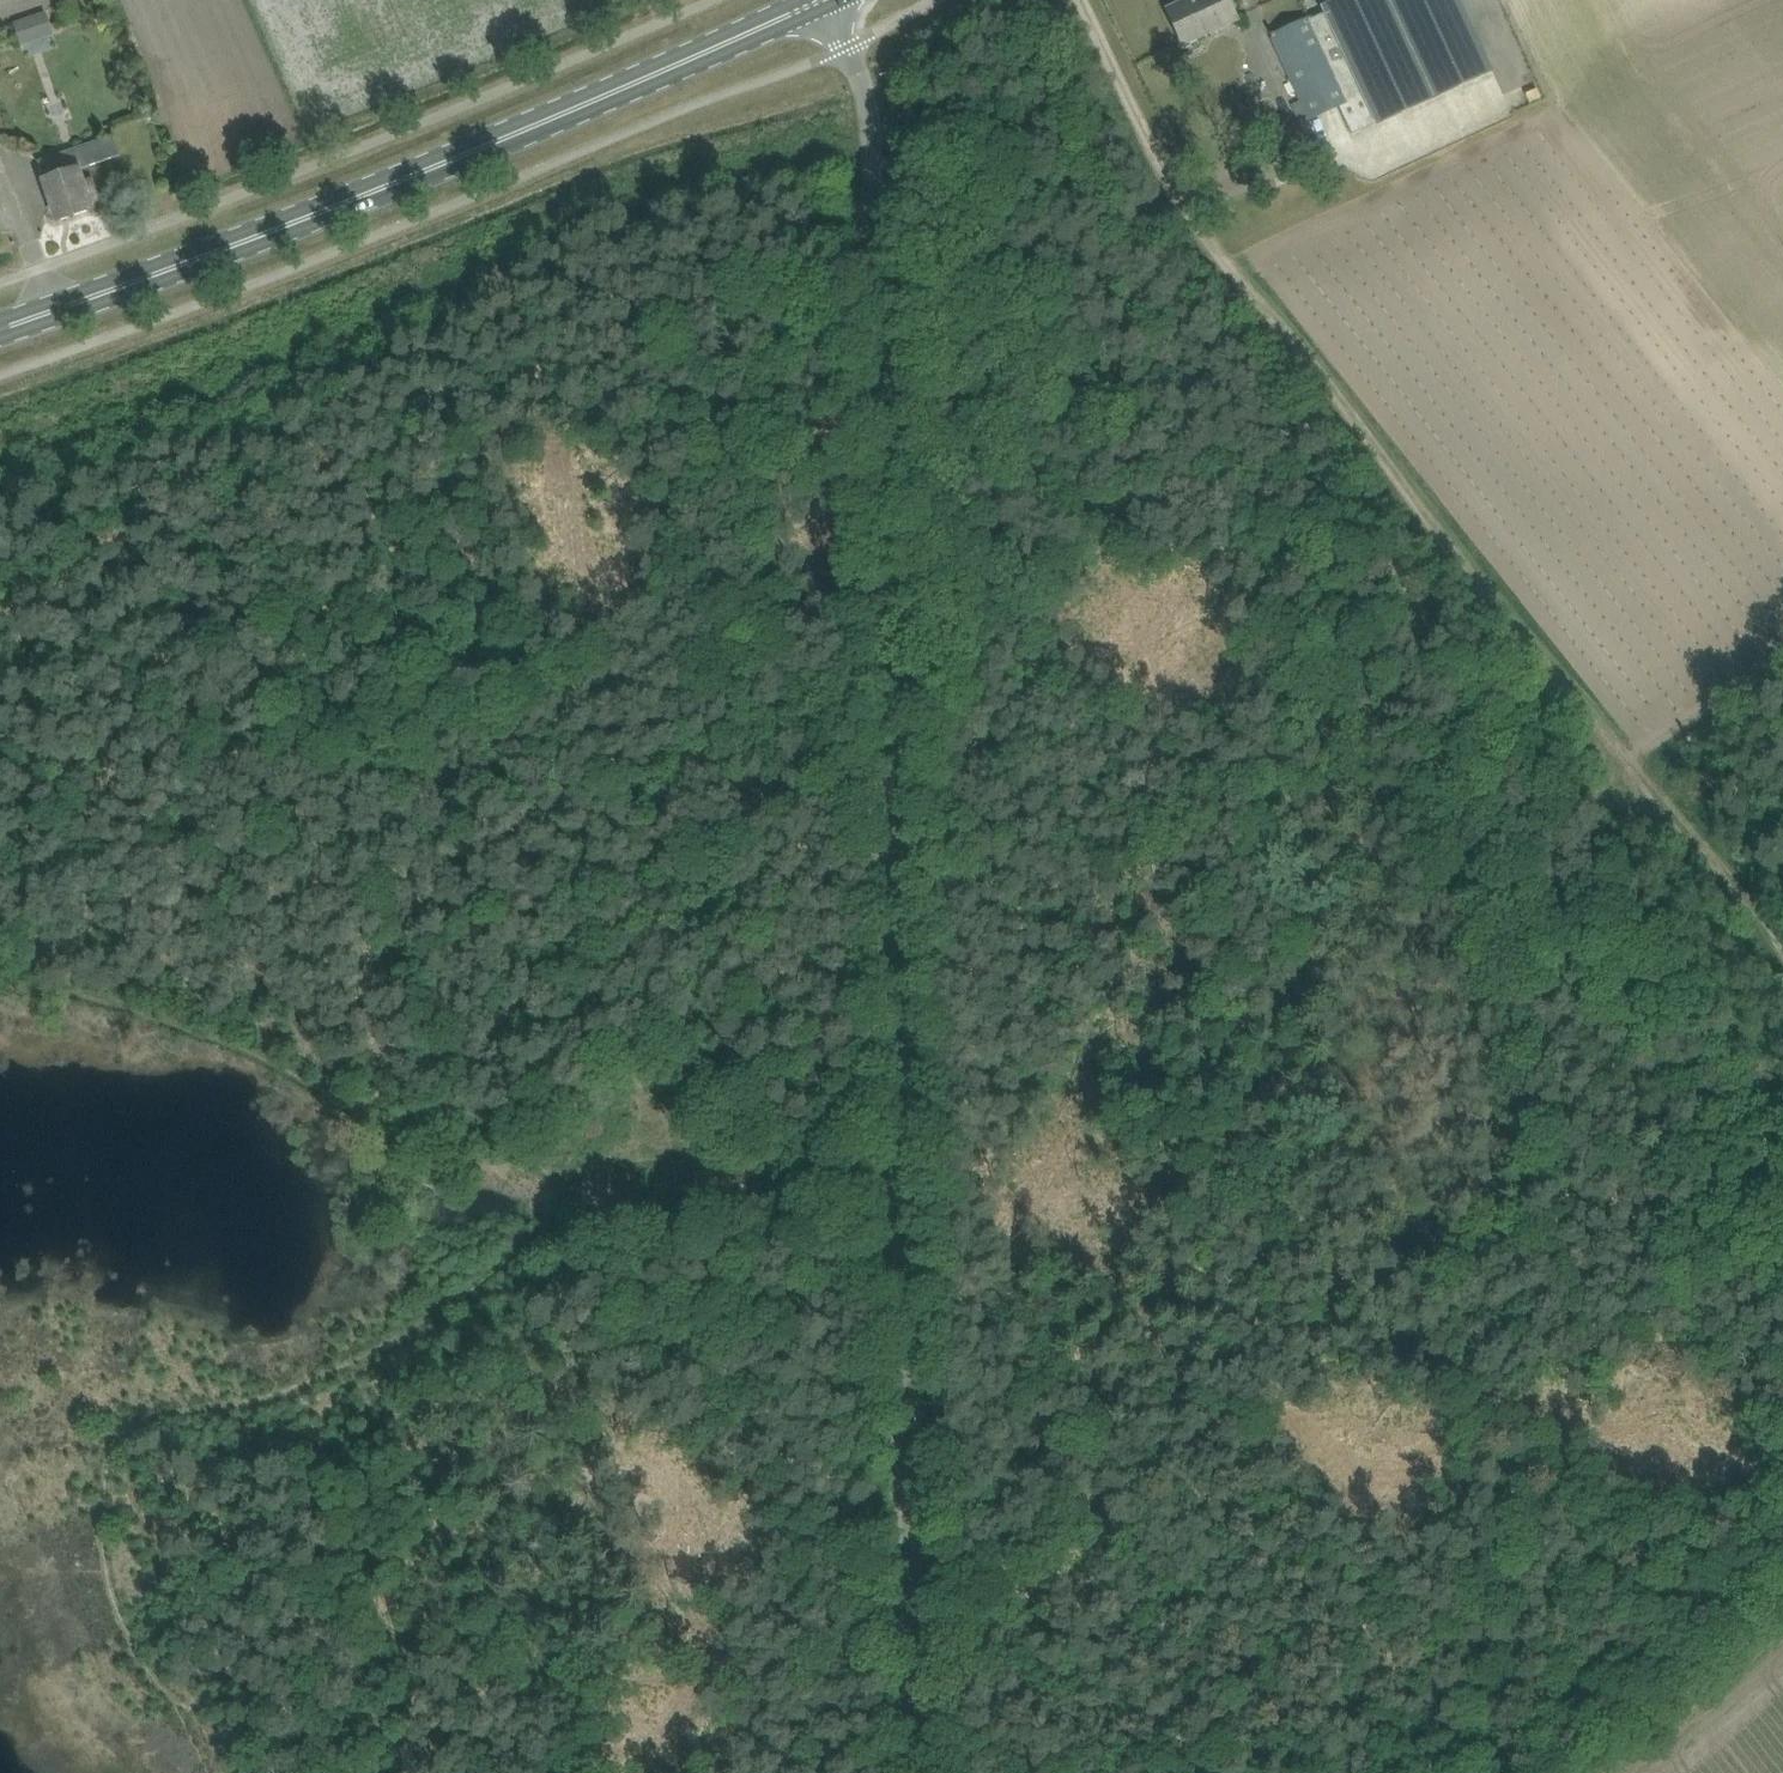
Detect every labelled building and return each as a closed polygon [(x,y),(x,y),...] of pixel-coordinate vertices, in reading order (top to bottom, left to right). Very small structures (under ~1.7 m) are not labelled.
[(1179,31),(1185,45),(1239,19),(1232,6),(1230,0),(1188,0),(1169,9),(1179,31)] [(1294,83),(1285,87),(1291,100),(1300,96),(1311,119),(1339,106),(1352,135),(1380,122),(1381,124),(1491,73),(1459,0),(1336,0),(1324,5),(1327,11),(1311,19),(1310,17),(1272,34),(1294,83)] [(19,20),(28,49),(61,38),(52,9),(19,20)] [(114,136),(40,162),(46,180),(45,180),(60,221),(94,209),(81,169),(121,156),(114,136)]
